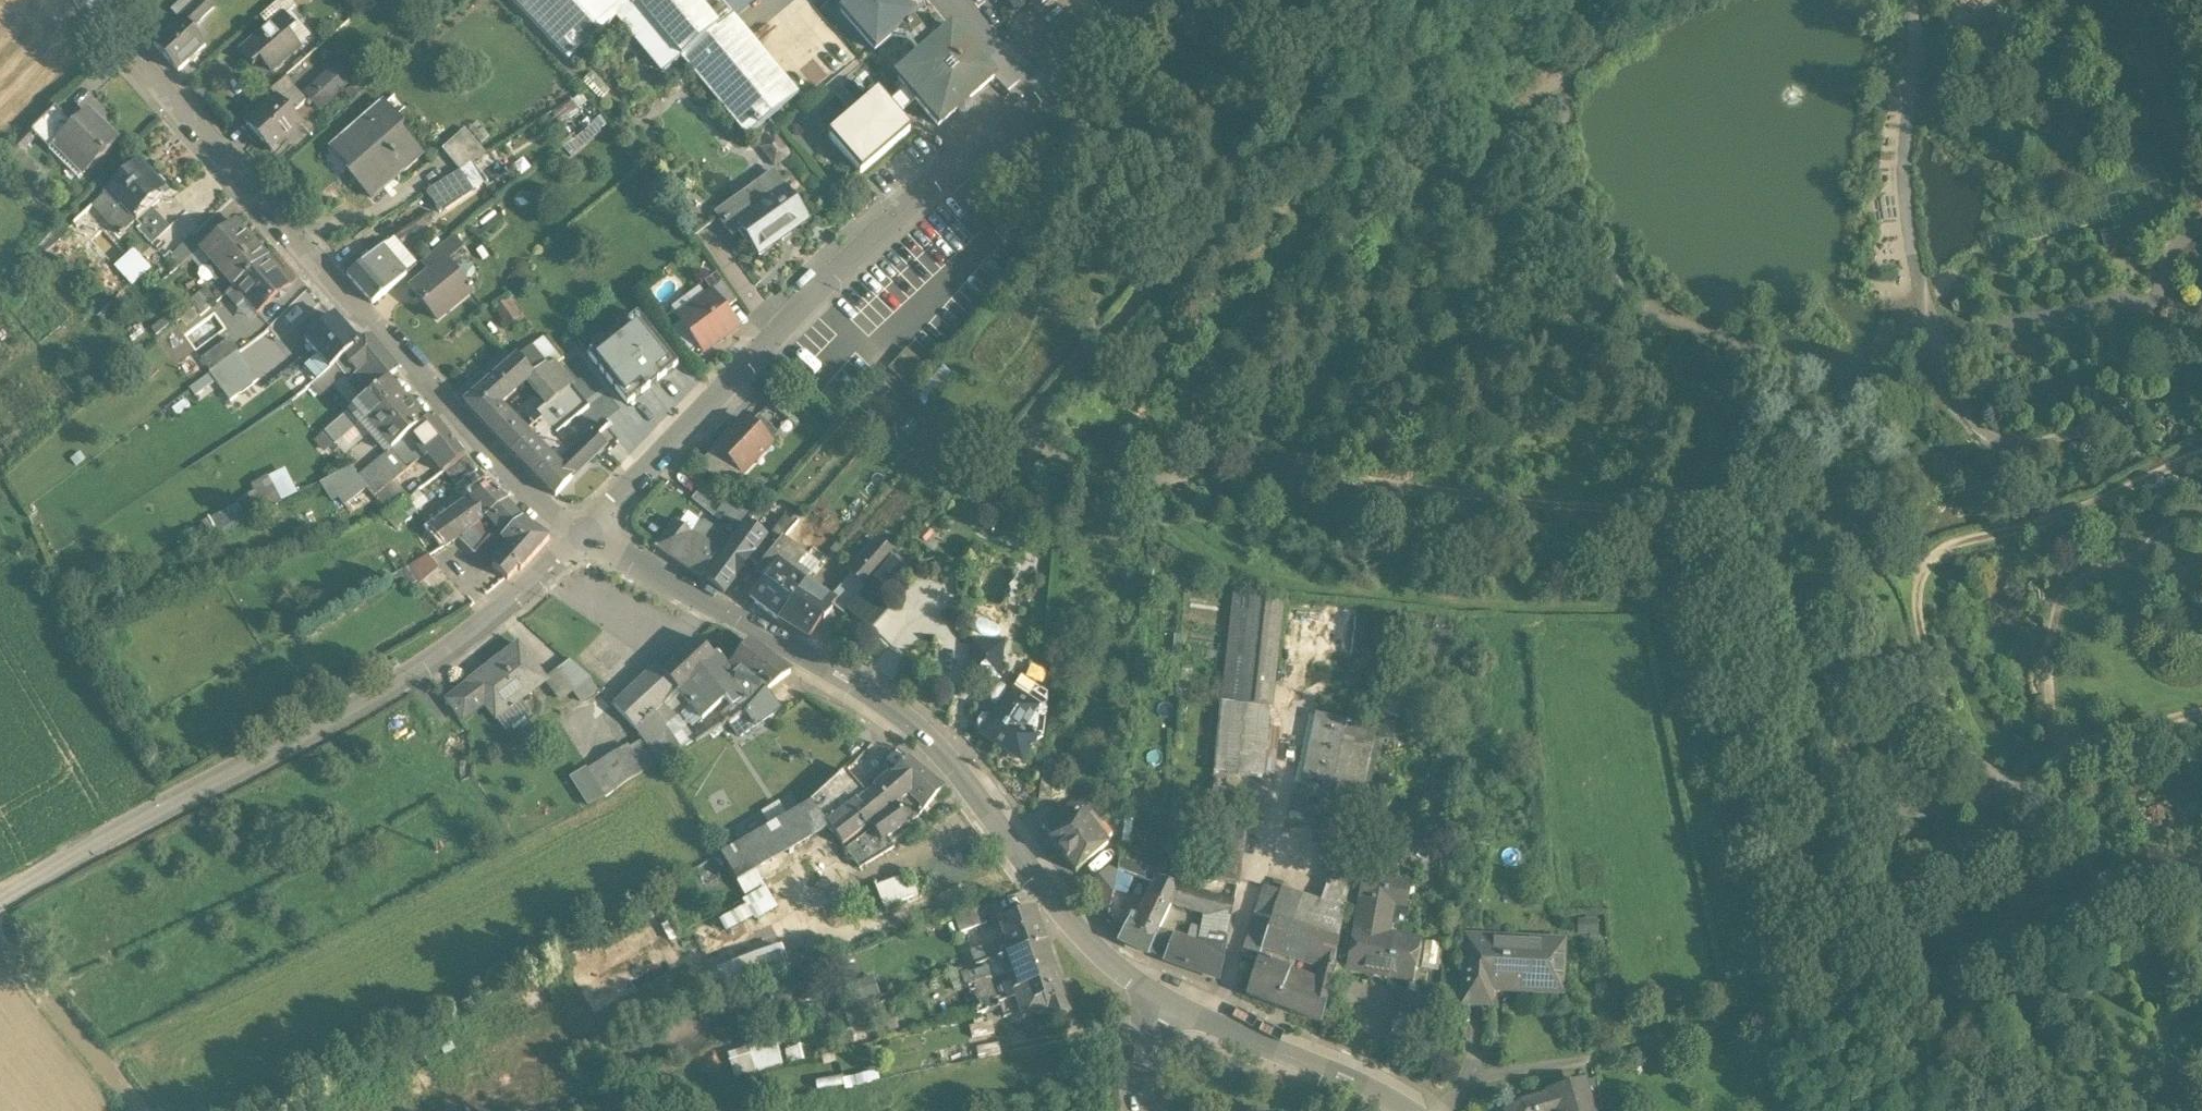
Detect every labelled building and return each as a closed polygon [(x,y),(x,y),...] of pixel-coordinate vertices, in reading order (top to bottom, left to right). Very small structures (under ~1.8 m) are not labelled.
[(181,21),(188,29),(211,8),(204,0),(182,0),(170,9),(181,21)] [(260,18),(268,29),(283,16),(284,17),(295,8),(289,0),(282,0),(260,18)] [(568,62),(616,16),(631,2),(629,0),(511,0),(568,62)] [(647,14),(636,0),(633,0),(631,2),(616,16),(632,36),(663,72),(698,43),(685,28),(686,28),(685,27),(684,27),(672,12),(672,11),(671,11),(662,1),(647,14)] [(647,14),(662,1),(671,11),(672,11),(672,12),(684,27),(685,27),(686,28),(685,28),(698,43),(699,45),(682,59),(691,70),(746,137),(797,94),(733,17),(719,0),(636,0),(647,14)] [(733,17),(754,0),(719,0),(733,17)] [(900,0),(851,0),(840,10),(874,50),(892,35),(911,19),(914,16),(900,0)] [(1015,9),(1026,0),(1008,0),(1015,9)] [(268,29),(241,52),(241,53),(252,66),(253,66),(260,60),(270,72),(271,73),(299,49),(299,48),(288,36),(294,31),(295,30),(284,17),(283,16),(268,29)] [(932,42),(911,19),(892,35),(906,38),(919,53),(932,42)] [(181,21),(154,45),(179,72),(205,47),(188,29),(181,21)] [(919,53),(895,74),(908,89),(917,99),(938,124),(957,107),(960,111),(965,112),(972,106),(972,101),(969,97),(994,76),(951,26),(932,42),(919,53)] [(336,67),(304,97),(319,113),(351,83),(336,67)] [(908,89),(888,106),(897,116),(917,99),(908,89)] [(828,135),(860,172),(909,130),(897,116),(888,106),(877,93),(828,135)] [(276,99),(246,126),(259,140),(271,153),(301,126),(276,99)] [(383,104),(340,141),(357,162),(347,171),(371,198),(420,156),(397,129),(402,126),(383,104)] [(55,108),(30,133),(49,152),(57,143),(56,142),(72,125),(55,108)] [(89,109),(84,114),(99,128),(103,124),(89,109)] [(99,128),(84,114),(72,125),(56,142),(57,143),(87,173),(120,140),(103,124),(99,128)] [(259,140),(250,130),(246,134),(255,143),(259,140)] [(464,130),(442,149),(459,171),(485,155),(464,130)] [(140,162),(135,166),(91,207),(119,237),(132,225),(152,207),(164,197),(158,191),(163,187),(140,162)] [(709,218),(716,214),(758,183),(750,171),(707,201),(700,206),(709,218)] [(459,172),(426,193),(439,214),(472,192),(459,172)] [(804,215),(774,172),(758,183),(764,191),(763,192),(767,198),(735,221),(741,229),(758,254),(780,239),(776,234),(804,215)] [(758,183),(716,214),(731,236),(741,229),(735,221),(767,198),(763,192),(764,191),(758,183)] [(152,207),(132,225),(151,245),(170,227),(152,207)] [(232,222),(200,251),(233,289),(237,286),(266,260),(232,222)] [(450,238),(421,262),(429,272),(444,260),(446,262),(460,250),(450,238)] [(189,239),(178,249),(171,257),(177,270),(200,251),(189,239)] [(382,247),(347,275),(372,303),(406,275),(382,247)] [(266,260),(237,286),(248,299),(244,302),(256,315),(289,286),(266,260)] [(429,272),(410,288),(436,320),(470,292),(446,262),(444,260),(429,272)] [(736,301),(716,273),(705,282),(712,292),(725,309),(736,301)] [(191,300),(203,314),(219,299),(207,286),(191,300)] [(237,286),(233,289),(244,302),(248,299),(237,286)] [(725,309),(712,292),(678,317),(703,351),(737,326),(725,309)] [(510,300),(495,309),(507,325),(521,314),(510,300)] [(677,365),(637,314),(587,353),(626,404),(677,365)] [(319,322),(309,331),(312,336),(305,342),(321,360),(329,369),(335,365),(342,358),(358,344),(334,317),(323,326),(319,322)] [(159,342),(167,355),(186,340),(176,327),(159,342)] [(358,344),(342,358),(355,372),(362,366),(373,378),(377,382),(397,370),(368,336),(358,344)] [(228,341),(202,361),(211,373),(237,354),(228,341)] [(906,351),(888,370),(907,387),(925,368),(906,351)] [(544,365),(533,352),(522,361),(533,374),(537,370),(538,371),(544,365)] [(230,401),(257,382),(237,354),(211,373),(230,401)] [(518,356),(497,374),(511,392),(517,388),(533,374),(522,361),(518,356)] [(355,372),(342,358),(335,365),(342,373),(347,379),(355,372)] [(315,381),(318,379),(329,369),(321,360),(306,372),(315,381)] [(553,362),(546,368),(544,365),(538,371),(537,370),(533,374),(517,388),(532,406),(538,413),(571,385),(553,362)] [(329,369),(318,379),(326,387),(342,373),(335,365),(329,369)] [(355,372),(347,379),(358,391),(373,378),(362,366),(355,372)] [(943,366),(918,394),(928,403),(953,375),(943,366)] [(497,374),(464,402),(483,423),(499,406),(511,392),(497,374)] [(213,385),(213,383),(208,376),(189,390),(196,398),(213,385)] [(388,377),(355,406),(382,438),(416,410),(388,377)] [(538,413),(537,414),(541,418),(548,426),(565,412),(581,398),(571,385),(538,413)] [(601,422),(581,398),(565,412),(584,436),(588,432),(589,431),(601,422)] [(514,422),(499,406),(483,423),(512,452),(530,437),(525,432),(514,422)] [(532,406),(514,422),(525,432),(541,418),(537,414),(538,413),(532,406)] [(416,410),(382,438),(391,448),(425,421),(416,410)] [(778,434),(759,415),(750,424),(769,443),(778,434)] [(432,417),(407,437),(423,456),(431,449),(438,458),(455,446),(432,417)] [(541,418),(525,432),(530,437),(535,442),(549,428),(548,426),(541,418)] [(750,424),(744,419),(717,447),(742,471),(769,443),(750,424)] [(584,436),(556,464),(558,465),(542,483),(555,496),(596,455),(603,448),(603,447),(595,439),(606,428),(601,422),(589,431),(584,436)] [(617,441),(606,428),(595,439),(603,447),(603,448),(607,452),(617,441)] [(990,430),(972,446),(979,453),(997,437),(990,430)] [(556,464),(535,442),(530,437),(512,452),(542,483),(558,465),(556,464)] [(455,446),(438,458),(448,468),(464,457),(455,446)] [(742,471),(717,447),(705,460),(706,468),(722,484),(730,484),(742,471)] [(603,448),(596,455),(602,461),(609,454),(607,452),(603,448)] [(358,480),(373,498),(404,473),(385,454),(358,480)] [(464,456),(464,457),(448,468),(440,474),(465,503),(491,486),(464,456)] [(319,484),(319,485),(333,504),(338,500),(344,506),(366,490),(348,469),(319,484)] [(212,539),(296,495),(284,472),(254,487),(256,495),(202,522),(212,539)] [(392,484),(364,508),(375,520),(394,510),(407,500),(419,489),(421,487),(413,476),(396,489),(392,484)] [(701,482),(688,495),(705,511),(718,498),(701,482)] [(465,503),(446,516),(442,519),(447,525),(451,522),(461,534),(485,517),(506,502),(491,486),(465,503)] [(766,499),(751,486),(739,499),(753,511),(766,499)] [(419,489),(407,500),(425,524),(441,511),(419,489)] [(739,499),(724,516),(723,515),(719,519),(735,533),(753,511),(739,499)] [(522,520),(506,502),(485,517),(504,538),(508,534),(516,542),(492,567),(507,579),(517,568),(520,570),(548,538),(522,520)] [(441,511),(425,524),(423,525),(439,547),(461,534),(451,522),(447,525),(442,519),(446,516),(441,511)] [(763,538),(748,559),(759,567),(781,538),(782,538),(795,525),(784,516),(766,540),(763,538)] [(485,517),(461,534),(492,567),(516,542),(508,534),(504,538),(485,517)] [(693,535),(673,522),(655,546),(675,560),(701,576),(717,551),(693,535)] [(700,525),(693,535),(717,551),(724,541),(700,525)] [(747,526),(732,546),(707,580),(723,593),(748,559),(763,538),(747,526)] [(59,550),(76,541),(68,529),(52,538),(59,550)] [(782,538),(781,538),(759,567),(756,572),(765,579),(778,562),(805,583),(811,575),(799,565),(806,557),(782,538)] [(893,559),(873,542),(864,552),(884,569),(893,559)] [(884,569),(864,552),(846,571),(855,580),(866,589),(884,569)] [(424,555),(401,569),(408,581),(431,567),(424,555)] [(884,569),(866,589),(867,589),(866,590),(878,601),(906,571),(893,559),(884,569)] [(805,583),(778,562),(765,579),(750,598),(778,619),(805,583)] [(855,580),(834,604),(835,604),(833,606),(844,614),(847,611),(866,589),(855,580)] [(834,604),(805,583),(778,619),(809,638),(822,622),(824,623),(832,612),(830,611),(833,606),(835,604),(834,604)] [(878,601),(866,590),(847,611),(870,631),(889,610),(878,601)] [(1233,590),(1212,766),(1273,772),(1278,709),(1287,596),(1233,590)] [(713,657),(698,641),(663,674),(681,695),(711,731),(726,721),(728,723),(743,713),(750,708),(727,680),(734,675),(715,655),(713,657)] [(790,673),(749,642),(732,661),(739,668),(763,693),(790,673)] [(1002,646),(972,644),(969,677),(999,680),(1002,646)] [(517,645),(467,684),(468,685),(482,704),(495,720),(519,701),(545,681),(517,645)] [(570,661),(556,672),(572,694),(591,680),(570,661)] [(611,700),(641,739),(660,763),(680,751),(659,726),(669,718),(662,711),(681,695),(663,674),(656,665),(611,700)] [(763,693),(739,668),(734,675),(727,680),(750,708),(761,700),(758,696),(763,693)] [(468,685),(448,701),(462,719),(482,704),(468,685)] [(1001,687),(997,688),(990,699),(990,704),(999,710),(1010,693),(1001,687)] [(1046,696),(1014,688),(1010,693),(1036,710),(1035,711),(1045,718),(1046,696)] [(1036,710),(1010,693),(999,710),(992,720),(983,735),(982,736),(1021,761),(1035,740),(1022,731),(1035,711),(1036,710)] [(772,715),(761,700),(750,708),(743,713),(754,728),(772,715)] [(519,701),(495,720),(504,731),(528,713),(519,701)] [(1375,732),(1315,716),(1296,811),(1328,817),(1356,823),(1375,732)] [(987,717),(981,718),(976,725),(978,731),(983,735),(992,720),(987,717)] [(641,739),(613,755),(629,781),(660,763),(641,739)] [(908,759),(892,746),(879,762),(892,776),(908,759)] [(613,755),(587,771),(603,799),(613,793),(629,781),(613,755)] [(1061,757),(1040,756),(1037,791),(1059,792),(1061,757)] [(908,759),(892,776),(867,796),(882,815),(894,806),(912,792),(904,786),(920,769),(908,759)] [(1128,766),(1113,764),(1110,788),(1125,790),(1128,766)] [(944,789),(920,769),(904,786),(912,792),(894,806),(907,824),(919,817),(944,789)] [(603,799),(587,771),(570,781),(589,806),(603,799)] [(808,804),(715,859),(732,886),(828,824),(851,808),(867,796),(844,772),(808,804)] [(1198,894),(1233,904),(1251,785),(1210,781),(1198,894)] [(867,796),(851,808),(866,827),(867,829),(874,824),(873,822),(882,815),(867,796)] [(770,823),(788,813),(781,800),(763,810),(770,823)] [(1049,841),(1081,815),(1072,804),(1040,831),(1049,841)] [(907,824),(894,806),(882,815),(873,822),(874,824),(883,838),(885,840),(886,840),(907,824)] [(851,808),(828,824),(842,846),(858,833),(866,827),(851,808)] [(1081,815),(1049,841),(1075,873),(1107,846),(1081,815)] [(1356,823),(1328,817),(1324,837),(1329,838),(1324,864),(1330,865),(1325,888),(1321,903),(1312,932),(1314,932),(1337,941),(1355,849),(1351,845),(1356,823)] [(858,833),(842,846),(846,852),(863,840),(858,833)] [(883,838),(868,848),(863,840),(846,852),(860,870),(893,850),(886,840),(885,840),(883,838)] [(1164,864),(1120,847),(1117,872),(1154,886),(1157,881),(1157,880),(1164,864)] [(832,882),(851,871),(846,862),(827,872),(832,882)] [(1109,871),(1088,888),(1108,913),(1117,872),(1109,871)] [(885,907),(919,894),(911,872),(877,885),(885,907)] [(1157,880),(1157,881),(1154,886),(1148,898),(1168,910),(1170,906),(1173,899),(1171,887),(1157,880)] [(1386,884),(1364,880),(1360,902),(1364,903),(1358,934),(1354,933),(1347,970),(1409,982),(1416,945),(1383,939),(1389,906),(1382,905),(1386,884)] [(767,886),(745,897),(756,919),(778,909),(767,886)] [(1198,894),(1171,887),(1173,899),(1170,906),(1206,916),(1200,943),(1225,951),(1233,904),(1198,894)] [(1239,955),(1257,960),(1261,948),(1271,918),(1279,890),(1261,888),(1239,955)] [(1271,918),(1312,932),(1321,903),(1279,890),(1271,918)] [(1168,910),(1148,898),(1138,918),(1136,923),(1135,924),(1156,936),(1168,910)] [(979,909),(950,920),(956,936),(985,925),(979,909)] [(1032,910),(997,922),(1006,948),(1009,956),(1044,944),(1032,910)] [(1138,918),(1131,914),(1128,919),(1136,923),(1138,918)] [(1271,918),(1261,948),(1287,957),(1304,963),(1313,934),(1314,932),(1312,932),(1271,918)] [(1156,936),(1135,924),(1136,923),(1128,919),(1117,941),(1148,954),(1156,936)] [(1337,941),(1314,932),(1313,934),(1304,963),(1320,968),(1313,996),(1326,1001),(1334,968),(1333,967),(1337,941)] [(1172,941),(1156,936),(1148,954),(1163,961),(1172,941)] [(1185,945),(1172,941),(1163,961),(1196,973),(1219,980),(1223,963),(1222,963),(1225,951),(1200,943),(1187,939),(1185,945)] [(1490,953),(1463,952),(1461,1005),(1488,1006),(1489,992),(1559,995),(1561,943),(1490,940),(1490,953)] [(1009,956),(1007,957),(1013,975),(1007,977),(1010,986),(1013,993),(1037,985),(1035,978),(1054,972),(1044,944),(1009,956)] [(993,947),(970,955),(974,968),(998,960),(995,951),(993,947)] [(1006,948),(995,951),(998,960),(1007,957),(1009,956),(1006,948)] [(1287,957),(1261,948),(1257,960),(1282,969),(1287,957)] [(756,960),(716,975),(726,1001),(766,987),(756,960)] [(1257,960),(1246,995),(1276,1007),(1283,987),(1289,972),(1282,969),(1257,960)] [(992,967),(959,976),(963,992),(996,984),(992,967)] [(1037,985),(1013,993),(1013,994),(1018,1009),(1042,1002),(1043,1001),(1040,995),(1060,988),(1054,972),(1035,978),(1037,985)] [(875,980),(850,988),(855,1004),(880,996),(875,980)] [(1010,986),(1001,990),(1003,997),(1013,994),(1013,993),(1010,986)] [(1298,992),(1283,987),(1276,1007),(1290,1013),(1298,992)] [(1060,988),(1040,995),(1043,1001),(1042,1002),(1046,1014),(1049,1023),(1069,1016),(1060,988)] [(1313,996),(1298,992),(1290,1013),(1321,1024),(1326,1001),(1313,996)] [(1432,1003),(1403,998),(1398,1024),(1428,1029),(1432,1003)] [(878,1000),(844,1012),(850,1029),(866,1024),(875,1020),(884,1017),(878,1000)] [(1042,1002),(1018,1009),(1023,1022),(1046,1014),(1042,1002)] [(990,1021),(965,1030),(970,1042),(994,1034),(990,1021)] [(1398,1024),(1392,1023),(1389,1040),(1425,1049),(1428,1029),(1398,1024)] [(775,1041),(751,1048),(758,1072),(782,1066),(775,1041)] [(997,1042),(973,1050),(977,1062),(1002,1057),(997,1042)] [(754,1061),(732,1066),(735,1079),(757,1074),(754,1061)] [(1554,1091),(1555,1093),(1557,1092),(1563,1110),(1588,1110),(1580,1083),(1554,1091)] [(1520,1103),(1512,1110),(1563,1110),(1557,1092),(1555,1093),(1520,1103)]
